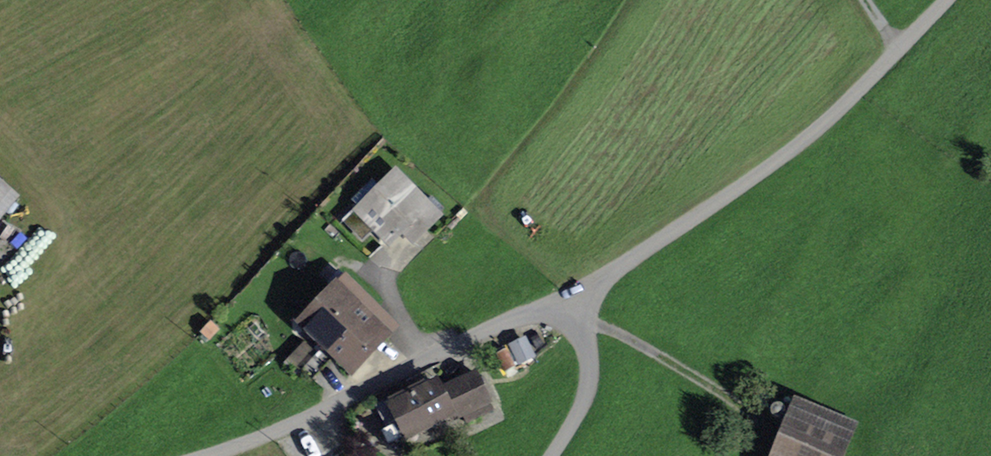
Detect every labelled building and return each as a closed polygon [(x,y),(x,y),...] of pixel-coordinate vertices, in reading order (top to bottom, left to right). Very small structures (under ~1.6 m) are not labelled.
[(382,198),(365,215),(389,240),(413,217),(424,227),(442,209),(431,198),(424,204),(395,175),(378,193),(382,198)] [(12,199),(0,189),(0,213),(12,199)] [(350,281),(307,325),(350,366),(381,333),(369,321),(380,310),(350,281)] [(324,348),(303,371),(322,389),(342,372),(331,359),(334,357),(324,348)] [(414,387),(390,399),(406,432),(429,420),(432,426),(445,420),(460,408),(467,423),(481,416),(476,407),(489,400),(476,374),(440,391),(438,386),(418,395),(414,387)] [(780,455),(836,455),(847,428),(799,408),(780,455)]
